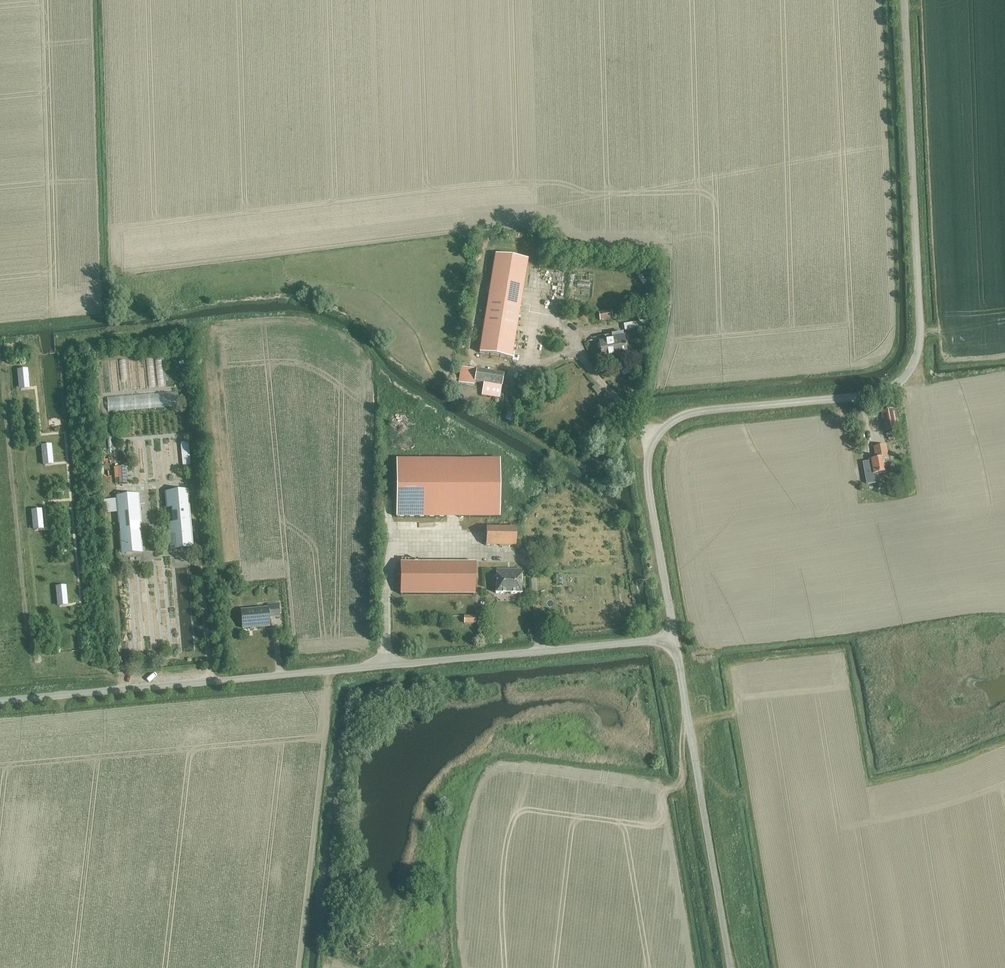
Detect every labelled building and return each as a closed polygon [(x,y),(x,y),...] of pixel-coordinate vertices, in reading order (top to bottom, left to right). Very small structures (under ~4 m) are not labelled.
[(479,353),(511,358),(526,259),(494,254),(479,353)] [(616,305),(617,313),(625,313),(624,305),(616,305)] [(598,314),(599,321),(612,319),(611,311),(598,314)] [(647,321),(623,326),(624,332),(649,327),(647,321)] [(618,358),(629,355),(623,332),(598,339),(603,358),(617,355),(618,358)] [(164,352),(104,354),(106,385),(170,383),(169,359),(165,359),(164,352)] [(27,371),(19,372),(20,386),(29,385),(27,371)] [(476,371),(474,384),(483,386),(481,396),(499,399),(503,376),(486,373),(476,371)] [(111,403),(182,400),(182,385),(110,388),(111,403)] [(511,405),(508,413),(516,417),(519,409),(511,405)] [(885,431),(897,429),(894,409),(882,412),(885,431)] [(172,430),(172,443),(183,442),(183,430),(172,430)] [(51,447),(43,448),(44,461),(53,461),(51,447)] [(875,461),(871,462),(873,475),(885,473),(883,460),(888,460),(886,448),(874,450),(875,461)] [(396,516),(500,517),(501,460),(397,458),(396,516)] [(118,478),(115,478),(115,484),(126,483),(125,467),(118,467),(118,478)] [(172,548),(192,546),(186,490),(167,492),(169,509),(172,508),(173,523),(170,524),(172,548)] [(117,497),(122,553),(141,551),(136,495),(117,497)] [(42,511),(33,512),(34,526),(43,525),(42,511)] [(486,546),(514,546),(515,528),(486,528),(486,546)] [(140,589),(148,589),(146,552),(130,553),(131,589),(140,589)] [(399,590),(474,591),(474,563),(399,562),(399,590)] [(494,593),(521,594),(522,570),(495,569),(494,593)] [(66,588),(57,589),(58,602),(67,602),(66,588)] [(241,611),(243,629),(270,626),(269,618),(280,617),(278,604),(265,606),(265,608),(241,611)] [(475,616),(464,616),(464,625),(475,625),(475,616)] [(135,618),(126,619),(127,627),(135,626),(135,618)] [(362,657),(374,648),(369,641),(357,650),(362,657)]
